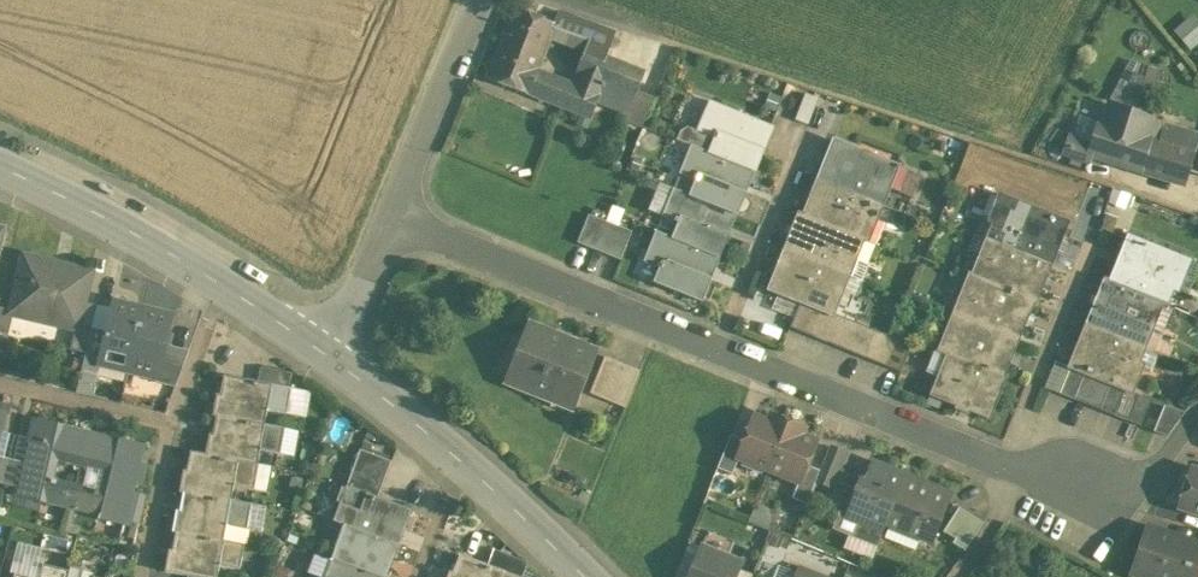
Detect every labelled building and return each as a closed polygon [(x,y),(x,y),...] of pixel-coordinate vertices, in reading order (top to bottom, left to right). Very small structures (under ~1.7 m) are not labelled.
[(554,22),(516,7),(487,77),(555,104),(565,80),(539,69),(558,24),(554,22)] [(1176,29),(1192,48),(1197,43),(1197,14),(1196,12),(1176,29)] [(615,33),(558,13),(554,22),(558,24),(539,69),(565,80),(572,82),(576,74),(605,85),(597,103),(629,115),(637,94),(645,73),(606,57),(615,33)] [(1167,72),(1133,63),(1127,81),(1151,88),(1153,79),(1164,82),(1167,72)] [(605,85),(576,74),(572,82),(565,80),(555,104),(591,119),(597,103),(605,85)] [(806,93),(795,120),(809,125),(819,99),(806,93)] [(653,100),(637,94),(629,115),(626,122),(643,128),(653,100)] [(774,127),(710,101),(698,131),(715,138),(709,152),(692,145),(691,145),(756,171),(765,149),(774,127)] [(1073,137),(1067,155),(1091,162),(1093,155),(1143,171),(1142,172),(1186,185),(1197,146),(1197,135),(1150,120),(1150,121),(1110,107),(1104,124),(1102,123),(1095,144),(1073,137)] [(897,168),(835,142),(820,179),(883,205),(897,170),(900,171),(901,168),(898,167),(897,168)] [(756,171),(691,145),(680,173),(696,180),(690,194),(690,195),(738,214),(756,171)] [(883,205),(820,179),(806,215),(805,216),(863,239),(863,240),(868,242),(883,205)] [(1110,200),(1127,206),(1131,192),(1115,187),(1110,200)] [(738,214),(690,195),(690,194),(674,188),(662,216),(678,222),(672,237),(672,238),(720,257),(738,214)] [(1068,223),(992,193),(982,218),(995,224),(989,239),(1051,264),(1068,223)] [(1102,225),(1115,230),(1123,206),(1110,202),(1102,225)] [(863,239),(805,216),(806,215),(801,213),(786,251),(848,276),(849,275),(862,281),(868,266),(855,260),(863,240),(863,239)] [(603,220),(589,214),(578,242),(592,248),(603,220)] [(603,220),(592,248),(606,253),(617,225),(603,220)] [(632,231),(617,225),(606,253),(621,259),(632,231)] [(720,257),(672,238),(672,237),(656,231),(645,260),(660,266),(654,281),(703,300),(720,257)] [(1183,258),(1131,237),(1112,284),(1161,304),(1161,305),(1166,307),(1175,285),(1172,284),(1183,258)] [(1051,264),(989,239),(974,276),(1033,300),(1033,301),(1036,302),(1051,264)] [(848,276),(786,251),(771,289),(801,301),(802,300),(814,306),(826,310),(833,313),(848,276)] [(91,272),(26,256),(12,312),(76,328),(77,328),(84,301),(91,272)] [(1033,300),(974,276),(972,275),(956,313),(1018,338),(1033,301),(1033,300)] [(1161,304),(1112,284),(1106,281),(1088,324),(1144,347),(1153,326),(1150,325),(1158,305),(1161,306),(1161,305),(1161,304)] [(814,306),(802,300),(801,301),(791,327),(804,332),(814,306)] [(98,305),(84,301),(77,328),(76,328),(71,349),(86,353),(93,327),(98,305)] [(144,310),(114,303),(112,308),(107,331),(100,359),(100,362),(130,369),(144,310)] [(112,308),(98,305),(93,327),(107,331),(112,308)] [(826,310),(814,306),(804,332),(816,337),(826,310)] [(12,312),(0,309),(0,337),(6,339),(12,312)] [(173,317),(144,310),(130,369),(159,376),(167,343),(173,317)] [(833,313),(826,310),(816,337),(828,342),(838,315),(833,313)] [(1018,338),(956,313),(941,351),(949,355),(950,354),(1003,375),(1018,338)] [(838,315),(828,342),(840,347),(851,320),(838,315)] [(851,320),(840,347),(852,352),(863,325),(851,320)] [(1144,347),(1088,324),(1071,367),(1111,383),(1138,394),(1144,396),(1146,393),(1126,385),(1134,364),(1137,365),(1144,347)] [(863,325),(852,352),(864,356),(875,330),(863,325)] [(86,353),(86,355),(100,359),(107,331),(93,327),(86,353)] [(594,351),(542,330),(536,346),(538,347),(536,351),(528,348),(514,384),(571,407),(594,351)] [(875,330),(864,356),(876,361),(887,335),(875,330)] [(887,335),(876,361),(888,366),(899,340),(887,335)] [(899,340),(888,366),(901,371),(911,345),(899,340)] [(189,351),(167,343),(159,376),(157,382),(176,387),(189,351)] [(1003,375),(950,354),(949,355),(934,394),(990,416),(1007,376),(1003,375)] [(100,359),(86,355),(81,375),(96,378),(100,362),(100,359)] [(640,371),(605,357),(594,385),(610,391),(606,400),(625,408),(640,371)] [(292,373),(261,367),(258,381),(289,387),(292,373)] [(1085,372),(1071,367),(1060,393),(1074,399),(1085,372)] [(1085,372),(1074,399),(1088,404),(1098,378),(1085,372)] [(258,381),(224,375),(221,394),(217,393),(213,416),(217,417),(217,416),(264,425),(265,424),(267,410),(287,413),(292,387),(258,381)] [(1098,378),(1088,404),(1101,409),(1111,383),(1098,378)] [(1111,383),(1101,409),(1114,415),(1125,389),(1111,383)] [(1125,389),(1114,415),(1128,420),(1138,394),(1125,389)] [(1144,396),(1138,394),(1128,420),(1141,426),(1152,399),(1144,396)] [(778,425),(780,418),(772,415),(769,421),(778,425)] [(264,425),(217,416),(217,417),(213,434),(210,434),(206,454),(206,455),(257,464),(258,464),(260,449),(279,453),(284,428),(265,424),(264,425)] [(769,421),(755,416),(745,440),(738,458),(739,459),(769,471),(789,422),(780,418),(778,425),(769,421)] [(89,432),(34,420),(16,494),(71,507),(76,488),(56,484),(57,480),(52,479),(57,459),(82,464),(89,432)] [(797,425),(789,422),(769,471),(799,483),(800,483),(807,465),(817,440),(803,435),(794,431),(797,425)] [(797,425),(794,431),(803,435),(806,429),(797,425)] [(145,446),(89,432),(82,464),(89,466),(83,490),(76,488),(71,507),(102,514),(127,520),(134,492),(145,446)] [(731,435),(718,468),(733,474),(739,459),(738,458),(745,440),(731,435)] [(820,471),(816,482),(832,488),(846,452),(830,446),(820,471)] [(392,461),(361,450),(347,486),(378,497),(392,461)] [(257,464),(206,455),(206,454),(191,452),(188,470),(184,469),(181,492),(184,493),(184,492),(231,501),(232,500),(234,485),(254,489),(258,464),(257,464)] [(0,469),(0,482),(11,484),(17,460),(3,457),(0,469)] [(873,463),(861,491),(857,489),(846,515),(840,513),(834,528),(854,536),(878,546),(886,524),(906,476),(873,463)] [(820,471),(807,465),(800,483),(799,483),(792,498),(807,504),(816,482),(820,471)] [(1192,468),(1186,487),(1180,487),(1175,491),(1173,496),(1175,502),(1180,506),(1179,508),(1197,514),(1197,470),(1192,468)] [(951,495),(906,476),(886,524),(932,543),(951,495)] [(378,497),(347,486),(346,488),(347,488),(342,503),(341,503),(334,520),(345,524),(399,544),(412,510),(378,497)] [(147,494),(134,492),(127,520),(141,523),(147,494)] [(231,501),(184,492),(184,493),(181,511),(177,511),(173,532),(177,532),(224,540),(245,544),(247,541),(249,532),(247,529),(252,504),(232,500),(231,501)] [(335,517),(341,503),(327,497),(321,511),(335,517)] [(984,523),(959,507),(944,531),(956,539),(953,543),(965,550),(984,523)] [(748,522),(770,531),(772,523),(765,513),(753,509),(748,522)] [(123,538),(127,520),(102,514),(98,533),(123,538)] [(345,524),(332,558),(383,576),(387,576),(399,544),(345,524)] [(1149,529),(1134,575),(1139,576),(1197,576),(1197,544),(1149,529)] [(177,532),(174,551),(170,550),(166,571),(188,576),(197,576),(217,576),(220,565),(240,569),(245,544),(224,540),(177,532)] [(871,563),(878,546),(854,536),(847,553),(871,563)] [(701,547),(688,542),(674,576),(689,576),(701,547)] [(701,547),(689,576),(736,576),(742,562),(701,547)] [(494,549),(488,565),(520,576),(523,576),(527,565),(521,559),(494,549)] [(461,555),(454,573),(450,572),(448,576),(520,576),(488,565),(461,555)] [(332,558),(325,576),(383,576),(332,558)] [(69,571),(43,564),(40,576),(68,576),(69,571)] [(799,566),(794,576),(828,576),(799,566)]
